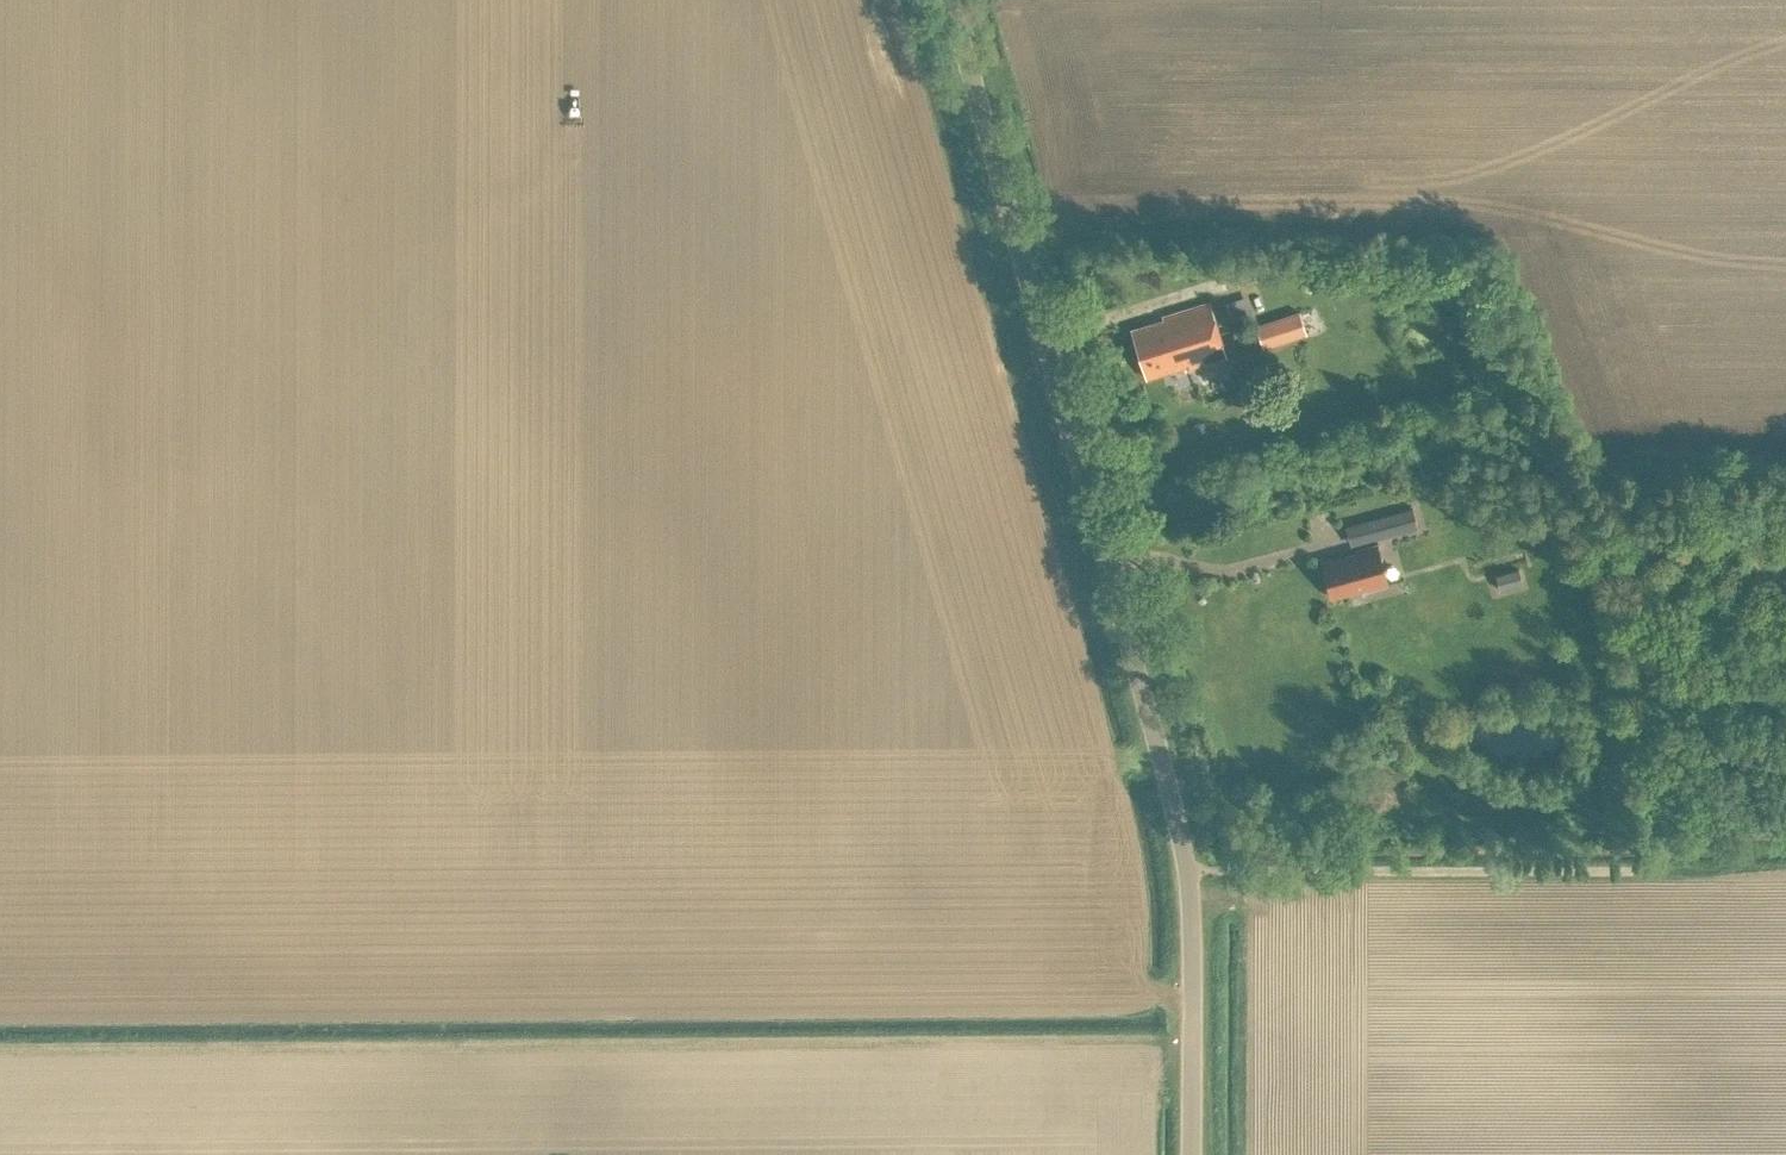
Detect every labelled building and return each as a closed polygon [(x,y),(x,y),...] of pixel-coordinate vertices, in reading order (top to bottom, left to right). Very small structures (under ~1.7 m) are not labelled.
[(1227,357),(1210,302),(1151,320),(1152,323),(1132,330),(1147,379),(1179,368),(1180,372),(1227,357)] [(1263,347),(1307,332),(1299,309),(1256,324),(1263,347)] [(1178,390),(1198,383),(1195,371),(1179,376),(1180,378),(1175,379),(1178,390)] [(1371,518),(1377,537),(1418,526),(1413,507),(1371,518)] [(1322,562),(1332,597),(1365,588),(1366,590),(1387,584),(1376,544),(1355,550),(1355,553),(1322,562)] [(1499,590),(1522,584),(1518,568),(1495,574),(1499,590)]
